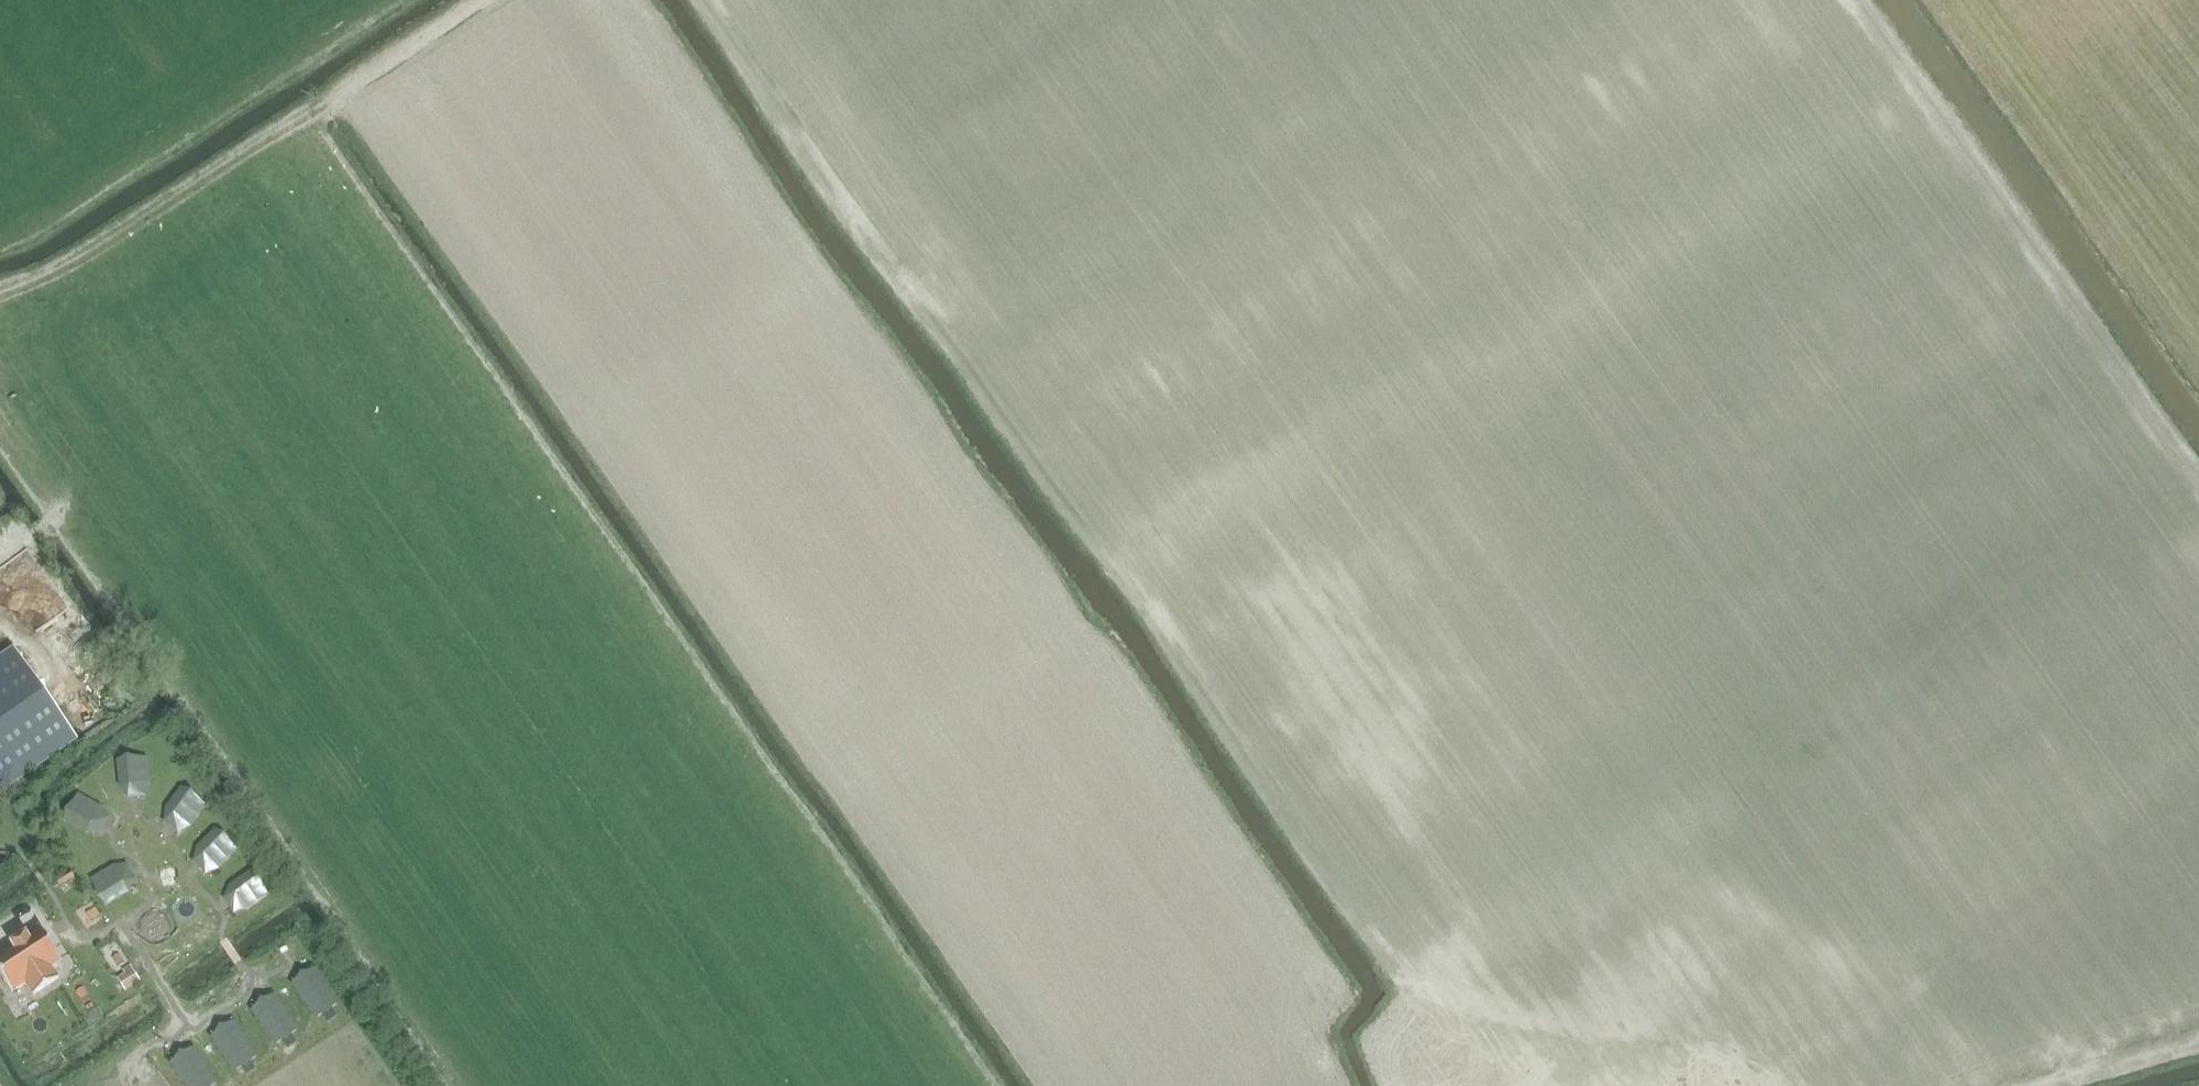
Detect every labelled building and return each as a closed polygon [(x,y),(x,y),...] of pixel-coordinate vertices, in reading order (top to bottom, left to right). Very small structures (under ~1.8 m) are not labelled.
[(75,737),(16,652),(0,663),(0,790),(75,737)] [(40,926),(12,944),(15,949),(0,959),(0,974),(12,992),(26,983),(34,995),(58,978),(51,967),(62,960),(40,926)]
